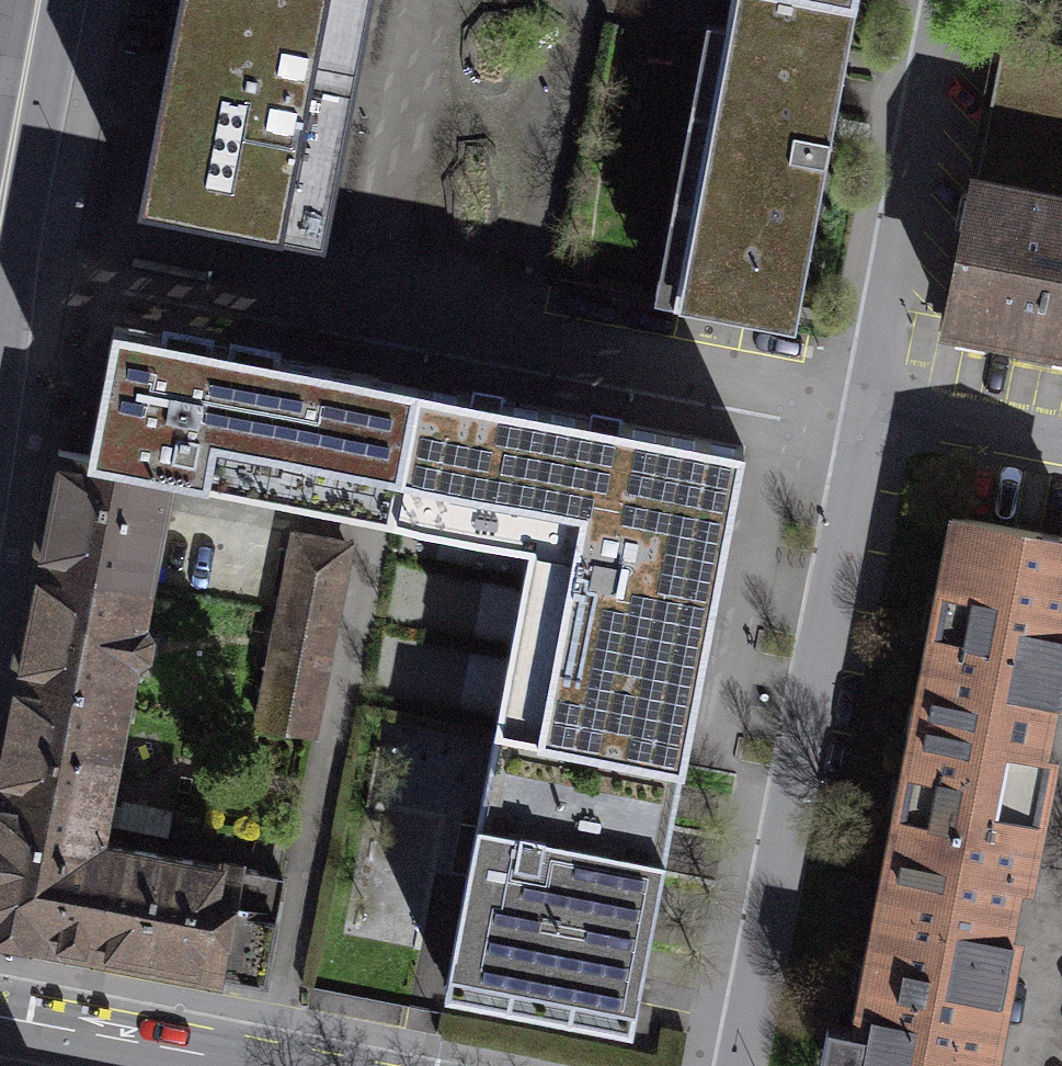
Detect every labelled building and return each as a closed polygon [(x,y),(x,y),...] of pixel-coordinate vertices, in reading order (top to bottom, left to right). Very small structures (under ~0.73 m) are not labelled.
[(143,207),(315,238),(358,0),(181,0),(143,207)] [(672,4),(739,16),(851,36),(857,0),(673,0),(672,4)] [(851,36),(739,16),(685,315),(797,335),(851,36)] [(1006,46),(979,186),(1061,202),(1061,57),(1006,46)] [(979,186),(953,320),(1061,341),(1061,202),(979,186)] [(482,818),(665,853),(740,462),(109,341),(84,473),(532,559),(482,818)] [(99,844),(171,494),(52,470),(35,549),(14,652),(4,701),(0,719),(0,824),(99,844)] [(959,516),(924,696),(1050,720),(1061,658),(1061,536),(959,516)] [(357,544),(290,531),(252,732),(319,745),(357,544)] [(1050,720),(924,696),(888,884),(1014,908),(1030,823),(1050,720)] [(665,853),(482,818),(448,994),(631,1029),(665,853)] [(0,824),(0,930),(262,984),(283,882),(99,844),(0,824)] [(888,884),(853,1065),(984,1065),(997,995),(1014,908),(888,884)]
